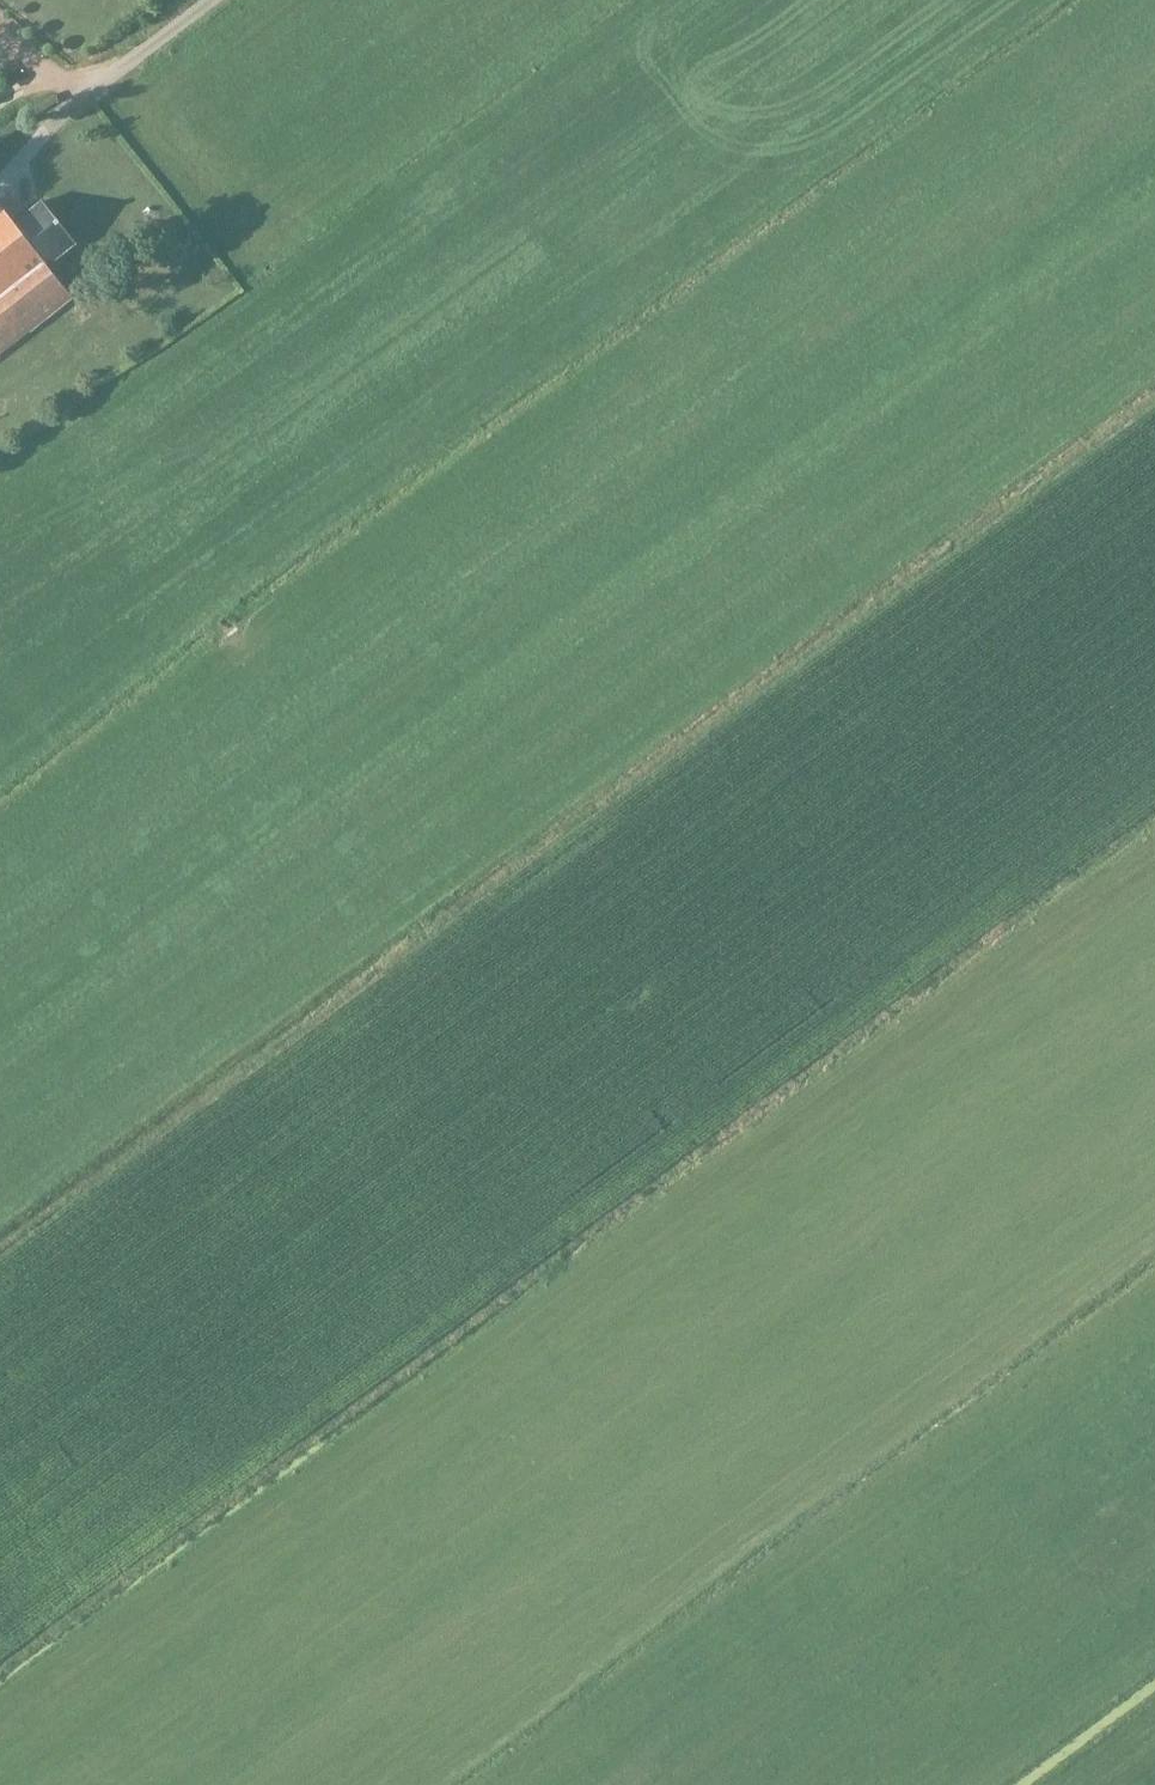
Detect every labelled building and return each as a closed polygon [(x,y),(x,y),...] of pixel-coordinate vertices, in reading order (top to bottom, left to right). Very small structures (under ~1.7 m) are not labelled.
[(71,298),(46,266),(74,244),(42,203),(14,225),(0,208),(0,354),(71,298)]
